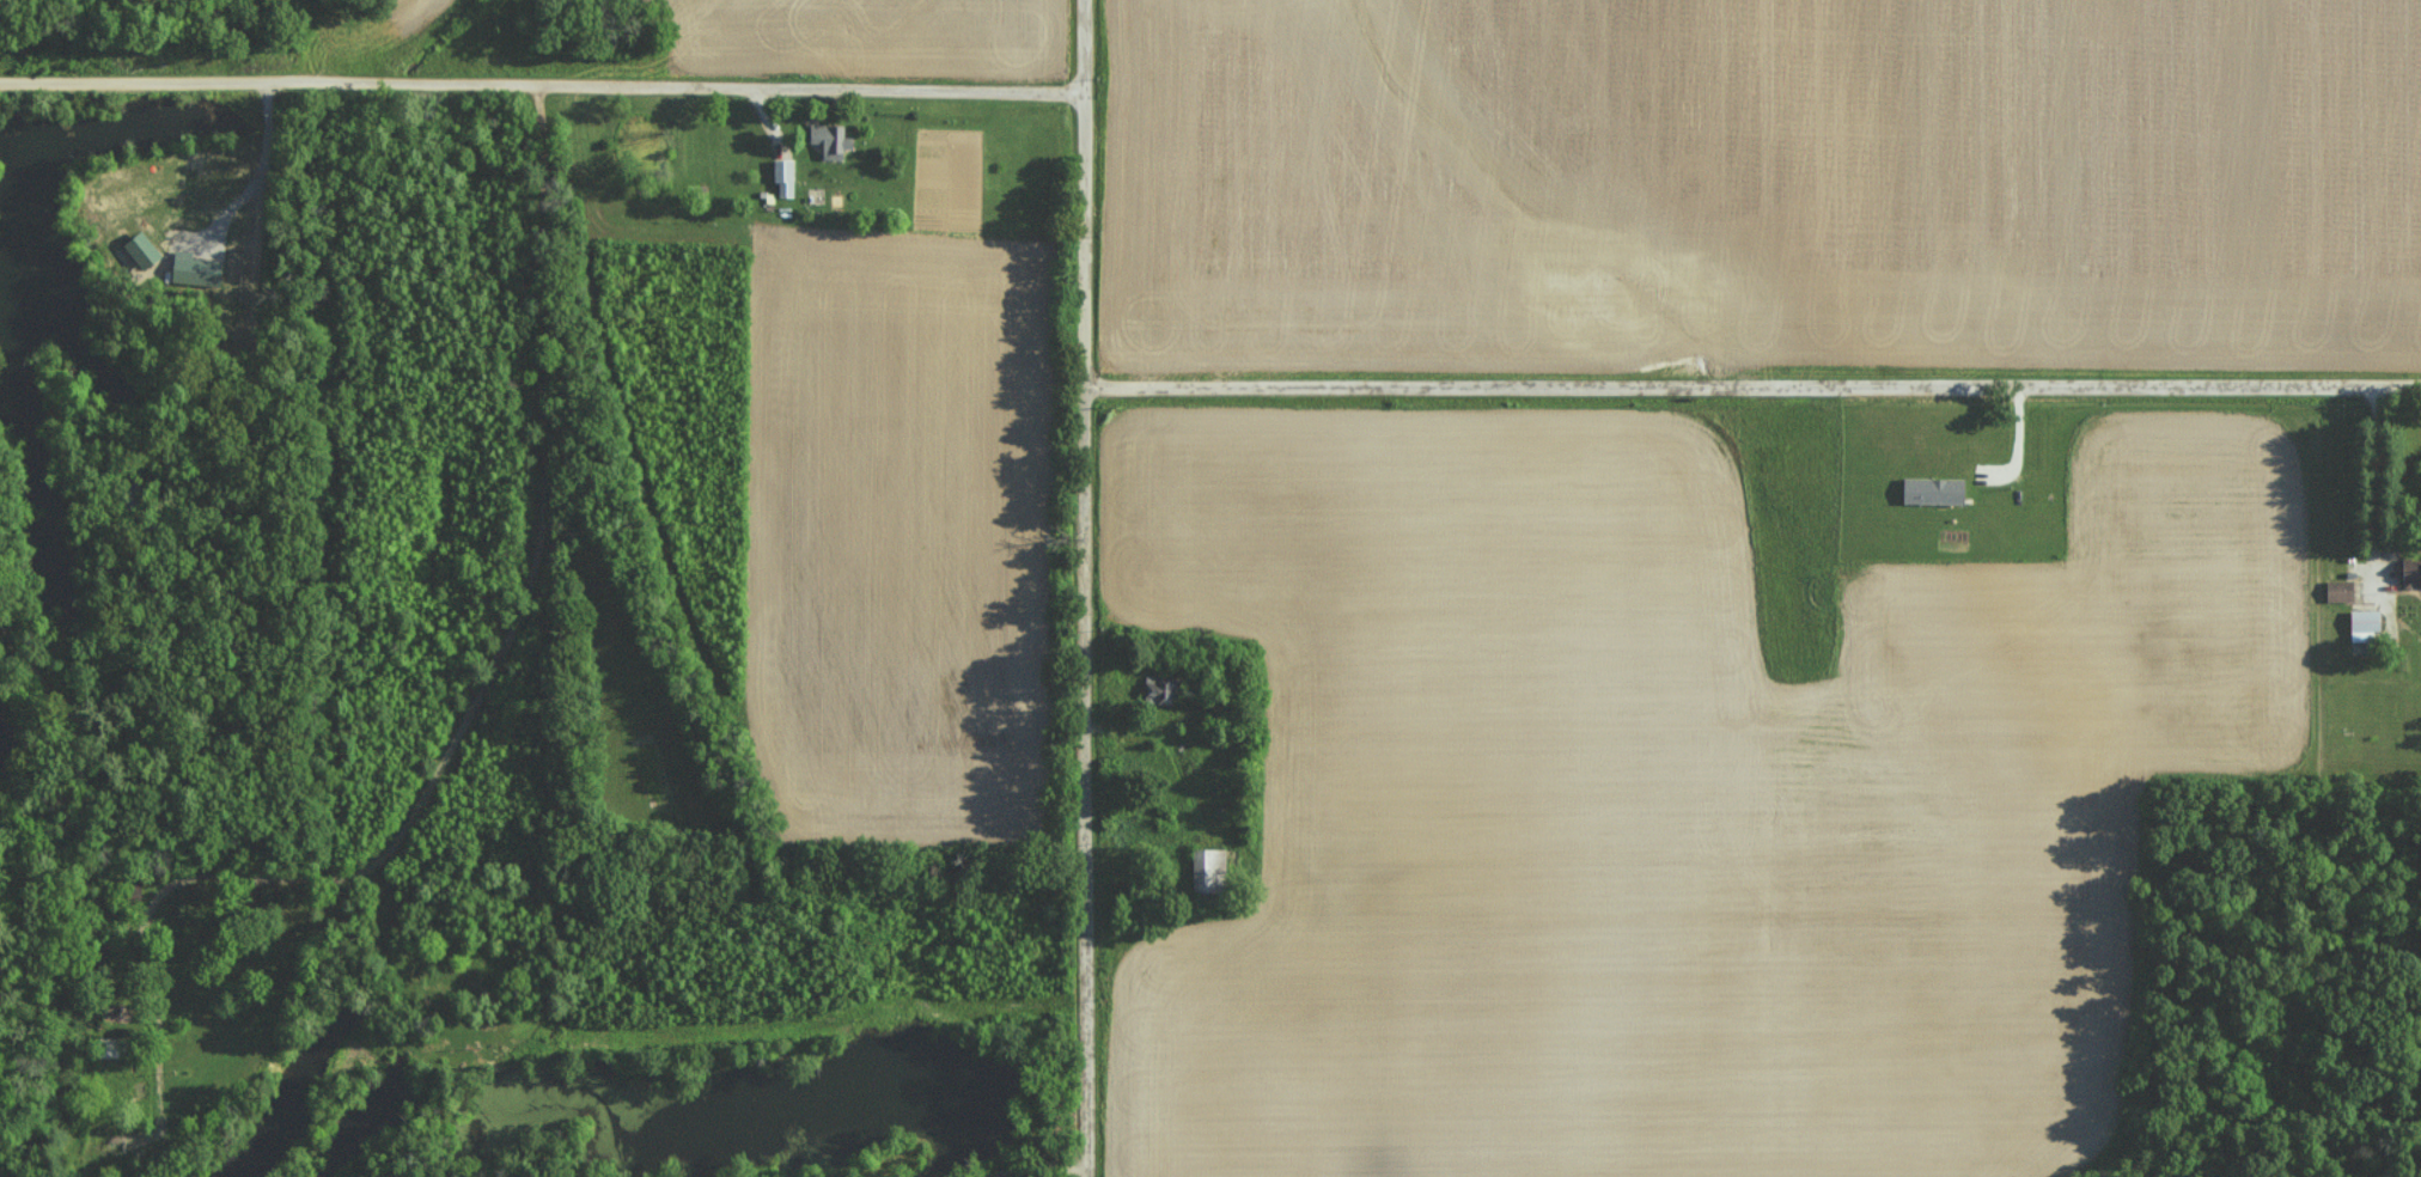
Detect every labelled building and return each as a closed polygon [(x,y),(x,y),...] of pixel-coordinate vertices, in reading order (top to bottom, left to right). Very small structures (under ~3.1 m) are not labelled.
[(840,138),(840,126),(807,125),(806,143),(820,144),(819,159),(839,160),(839,149),(849,149),(849,138),(840,138)] [(791,160),(771,160),(771,183),(776,183),(776,198),(791,197),(791,160)] [(139,271),(157,256),(135,231),(118,246),(139,271)] [(188,257),(189,253),(173,250),(168,281),(216,288),(220,263),(188,257)] [(1961,505),(1961,479),(1901,477),(1900,503),(1961,505)] [(2399,564),(2401,591),(2420,589),(2420,562),(2399,564)] [(2350,581),(2324,581),(2324,602),(2350,601),(2350,581)] [(2377,610),(2348,611),(2349,637),(2378,636),(2377,610)] [(1142,701),(1166,704),(1169,680),(1145,677),(1142,701)] [(1220,849),(1189,850),(1190,893),(1221,892),(1220,849)]
